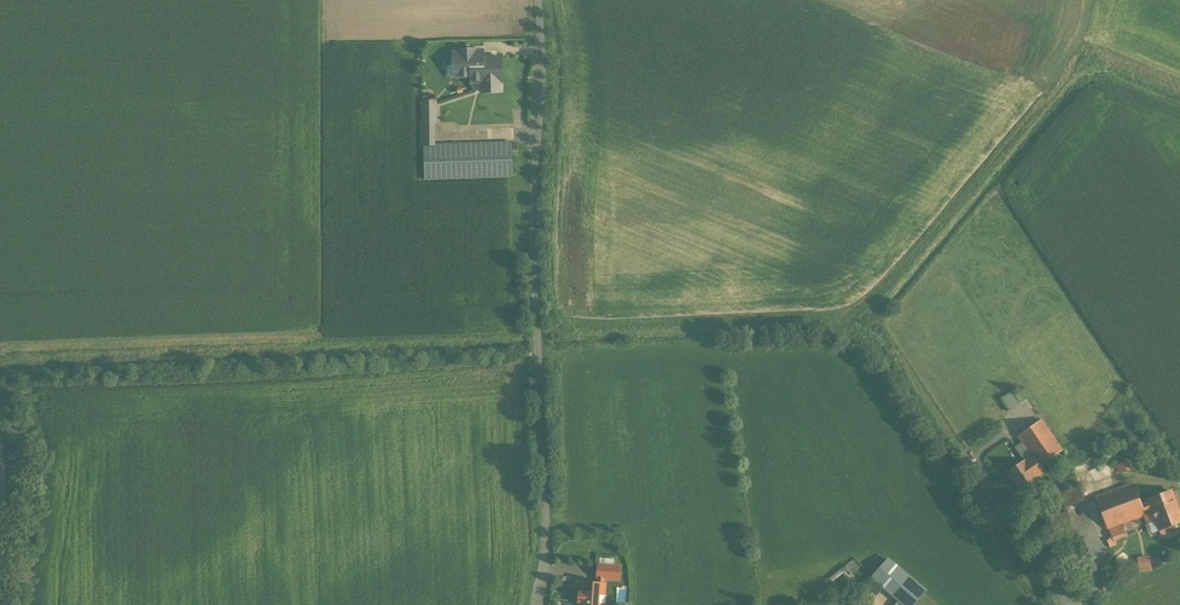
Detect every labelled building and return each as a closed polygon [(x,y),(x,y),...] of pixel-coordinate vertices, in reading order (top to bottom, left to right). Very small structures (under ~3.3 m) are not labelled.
[(483,52),(474,52),(474,50),(460,50),(460,52),(453,53),(453,67),(457,67),(457,77),(471,76),(471,83),(472,83),(472,78),(486,77),(487,92),(482,92),(482,93),(500,92),(500,82),(501,82),(501,57),(483,58),(483,52)] [(435,101),(423,101),(423,122),(421,122),(421,145),(424,145),(435,145),(435,101)] [(435,145),(424,145),(425,179),(512,176),(511,142),(435,145)] [(1021,403),(1012,390),(1000,398),(1008,411),(1021,403)] [(1062,450),(1042,420),(1019,436),(1033,457),(1026,462),(1025,460),(1007,472),(1022,494),(1040,482),(1030,469),(1037,464),(1039,466),(1062,450)] [(1104,519),(1098,522),(1105,540),(1126,532),(1123,524),(1145,515),(1140,503),(1132,482),(1095,496),(1104,519)] [(1064,504),(1084,499),(1081,486),(1061,490),(1064,504)] [(1140,503),(1145,515),(1149,514),(1149,515),(1153,514),(1159,529),(1179,521),(1179,516),(1170,492),(1140,503)] [(1148,554),(1135,556),(1137,572),(1150,570),(1148,554)] [(925,591),(887,559),(872,578),(898,600),(894,604),(913,604),(925,591)] [(619,567),(598,565),(597,578),(618,579),(619,567)] [(582,582),(581,593),(579,593),(579,602),(581,602),(580,604),(602,604),(602,603),(604,603),(605,595),(603,595),(604,584),(582,582)]
